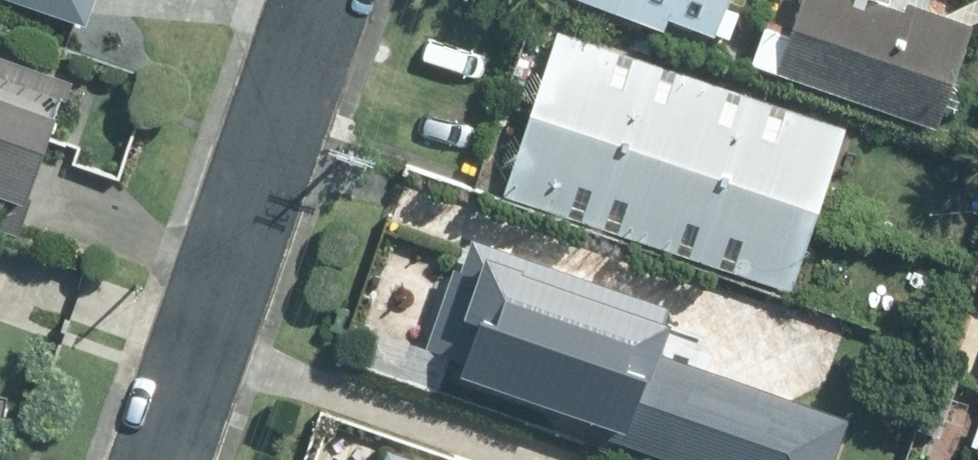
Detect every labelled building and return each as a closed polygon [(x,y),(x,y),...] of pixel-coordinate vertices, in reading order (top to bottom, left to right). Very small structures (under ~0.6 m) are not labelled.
[(91,10),(94,0),(59,0),(91,10)] [(744,0),(543,0),(728,54),(744,0)] [(769,71),(946,132),(977,38),(977,0),(928,0),(926,4),(914,0),(793,0),(769,71)] [(793,294),(848,122),(554,29),(499,201),(793,294)] [(0,73),(0,213),(22,220),(64,94),(0,73)] [(465,234),(418,366),(682,459),(835,459),(850,417),(645,343),(659,304),(465,234)] [(391,440),(384,459),(449,459),(391,440)]
